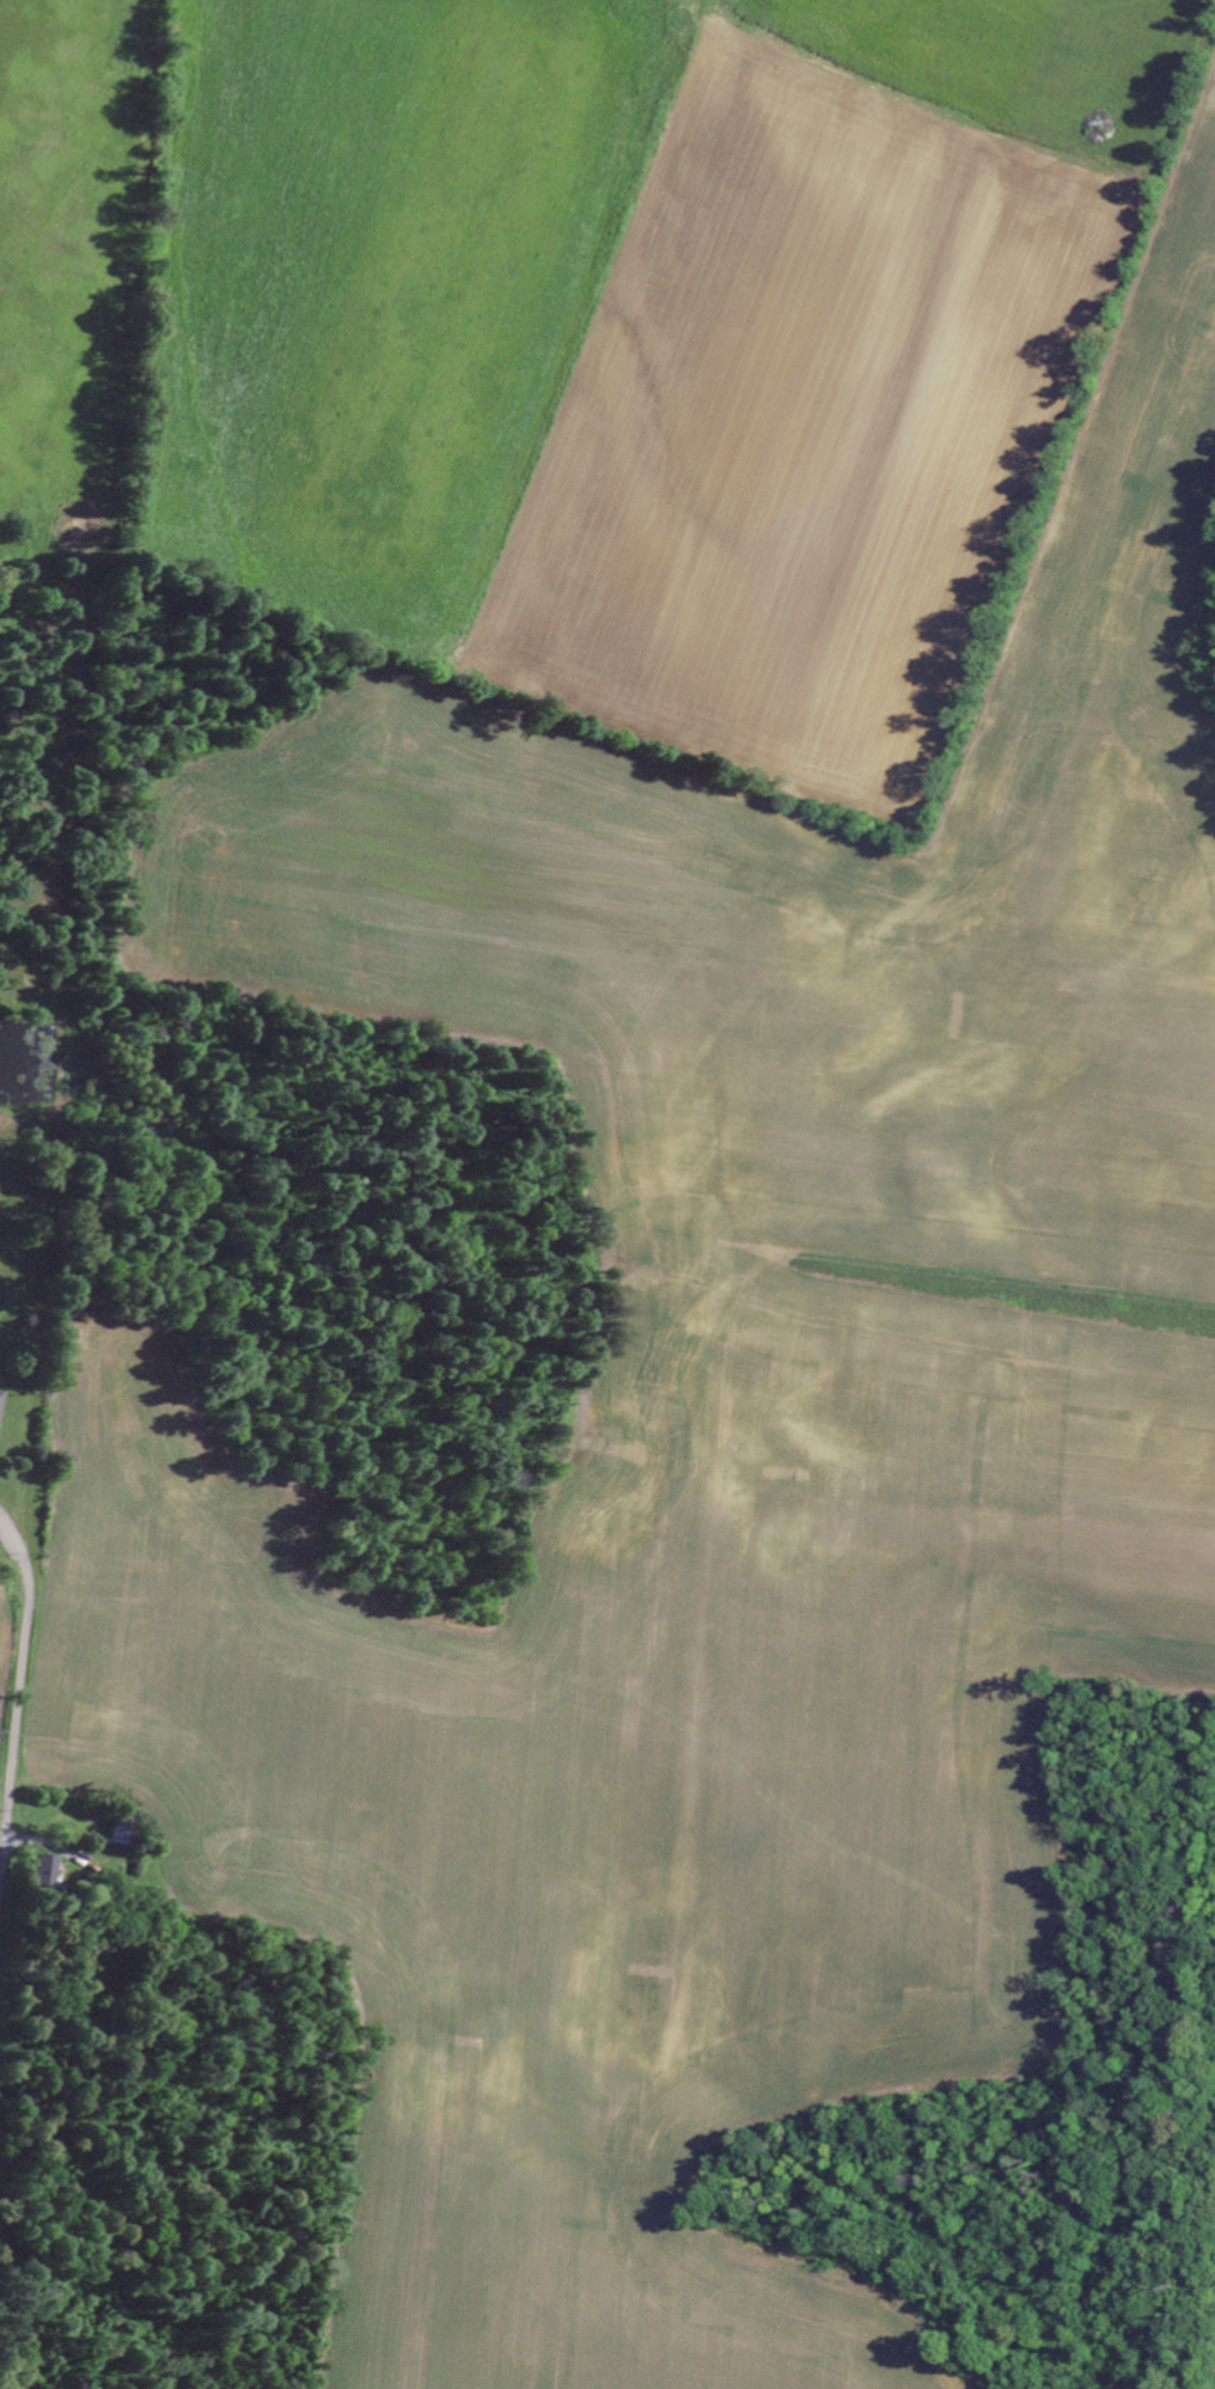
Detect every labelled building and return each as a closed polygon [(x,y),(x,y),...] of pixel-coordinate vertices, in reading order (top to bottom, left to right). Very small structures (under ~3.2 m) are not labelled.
[(67,1858),(40,1854),(34,1886),(62,1890),(67,1858)]
